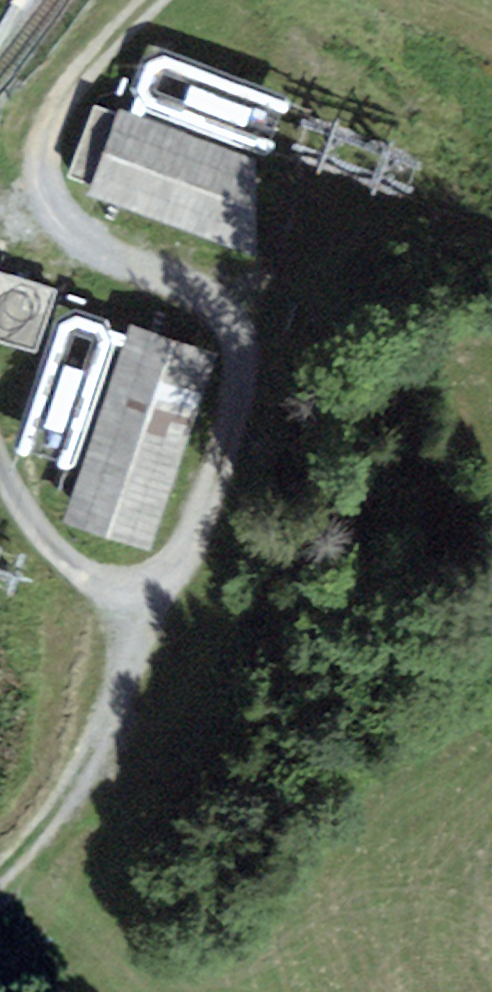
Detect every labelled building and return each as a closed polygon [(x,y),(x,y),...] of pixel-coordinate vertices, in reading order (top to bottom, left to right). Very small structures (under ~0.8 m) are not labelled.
[(133,87),(136,93),(130,110),(119,106),(117,110),(92,101),(64,177),(90,186),(86,195),(252,254),(256,156),(143,115),(145,109),(269,156),(293,93),(164,45),(146,53),(133,87)] [(55,289),(0,271),(0,338),(36,350),(55,289)] [(74,470),(117,343),(122,345),(63,521),(151,550),(217,351),(129,322),(126,332),(112,327),(109,318),(76,307),(54,317),(9,448),(74,470)]
